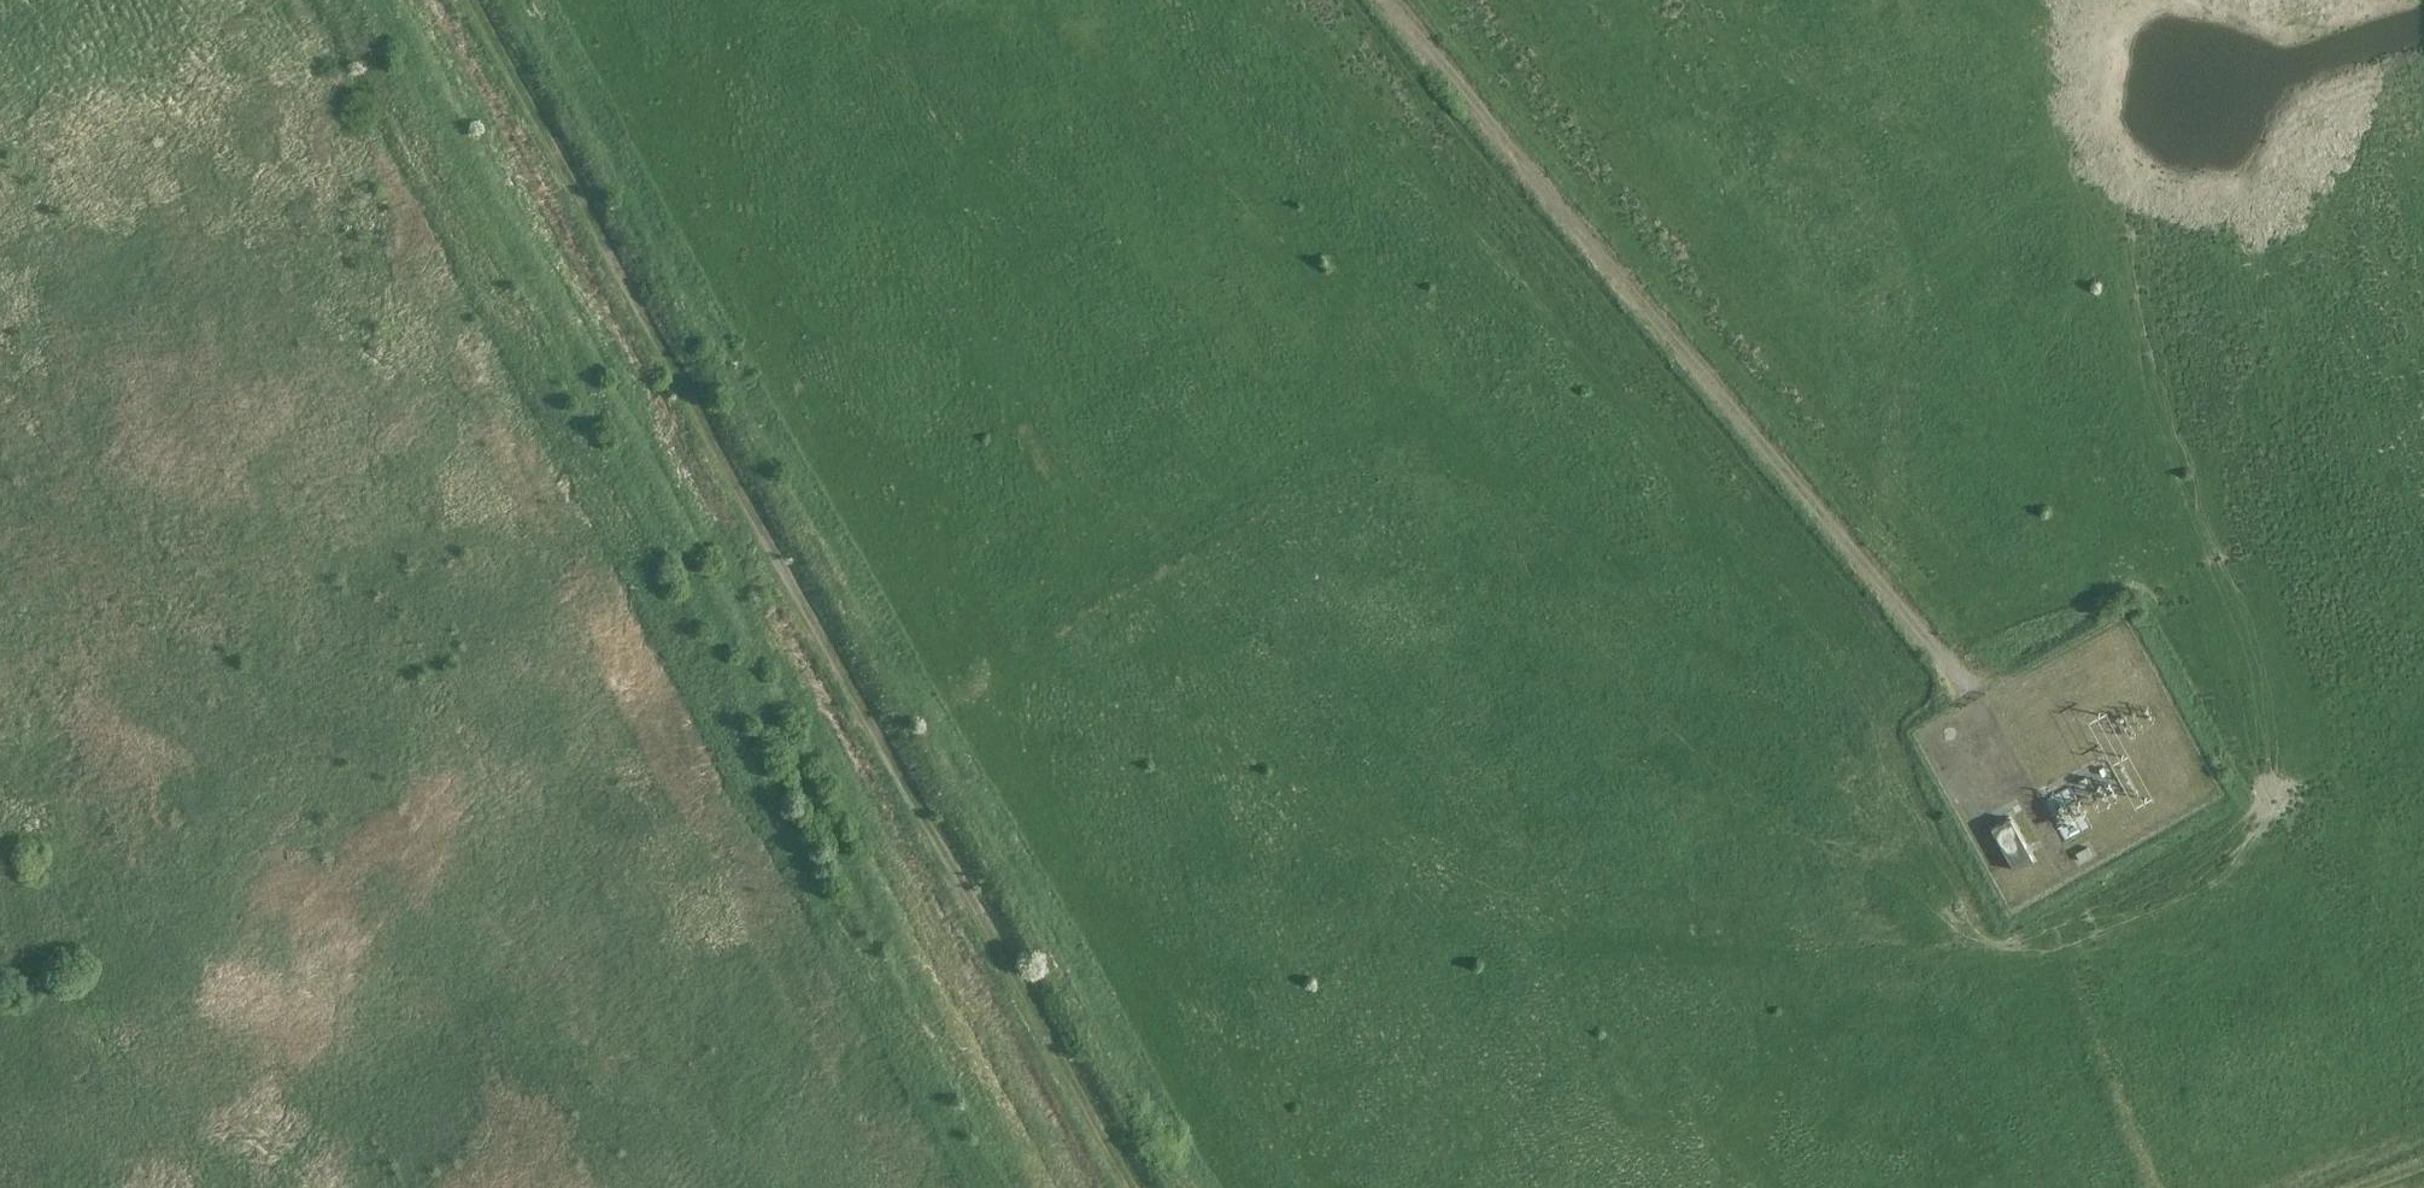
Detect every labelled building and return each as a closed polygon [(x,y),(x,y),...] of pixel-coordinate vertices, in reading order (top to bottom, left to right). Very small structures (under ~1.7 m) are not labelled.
[(2024,812),(2004,820),(2022,866),(2042,858),(2024,812)]
